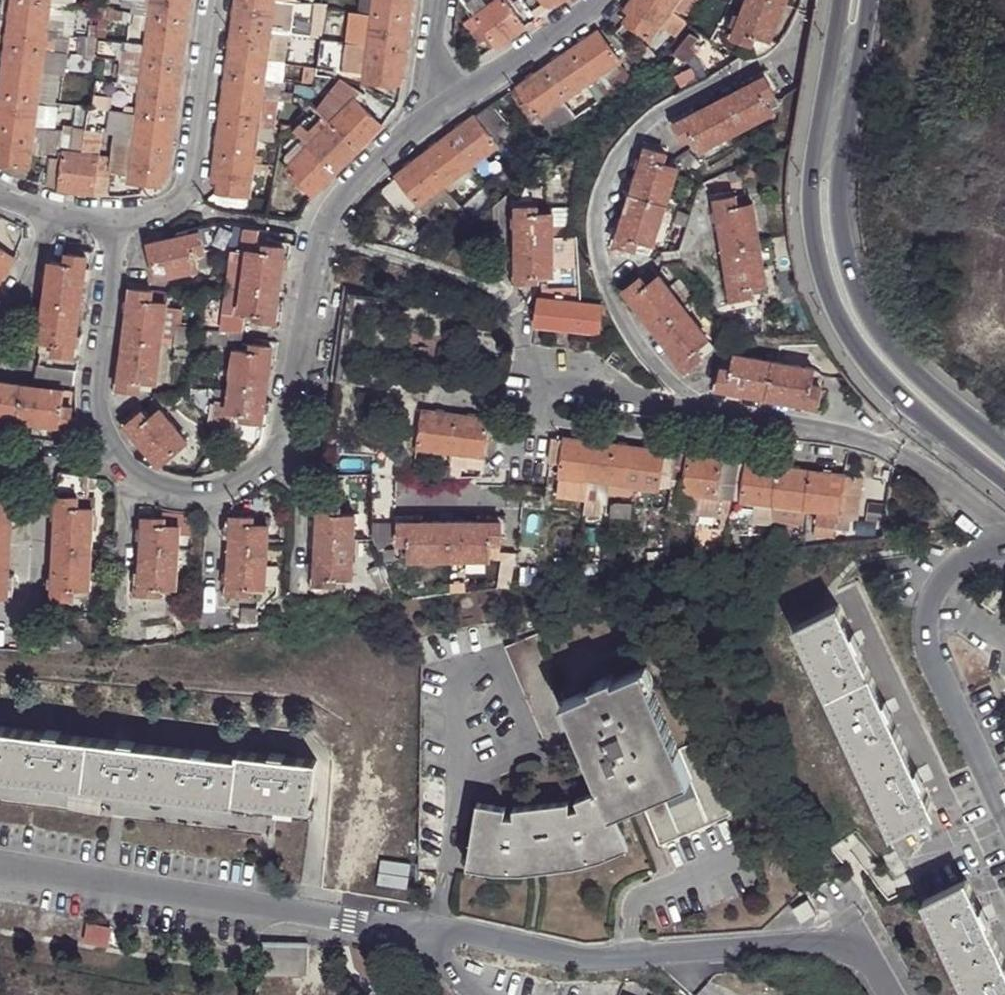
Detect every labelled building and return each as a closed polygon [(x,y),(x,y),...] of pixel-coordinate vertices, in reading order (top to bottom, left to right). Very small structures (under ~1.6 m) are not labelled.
[(29,168),(34,141),(38,105),(42,68),(51,0),(12,0),(0,95),(0,146),(0,151),(0,165),(29,168)] [(70,3),(51,0),(42,68),(68,71),(71,39),(77,39),(80,11),(69,10),(70,3)] [(133,16),(131,16),(127,45),(124,46),(123,63),(131,65),(130,78),(120,77),(119,85),(143,89),(154,0),(135,0),(133,16)] [(143,89),(139,118),(136,142),(133,166),(130,181),(159,186),(161,175),(162,168),(169,169),(191,0),(154,0),(143,89)] [(220,193),(249,197),(253,159),(260,102),(266,64),(269,42),(270,34),(273,4),(274,0),(236,0),(214,175),(220,175),(220,183),(220,193)] [(374,16),(370,44),(350,41),(346,72),(366,74),(365,82),(402,87),(404,69),(413,0),(376,0),(374,16)] [(376,0),(361,0),(359,13),(374,16),(376,0)] [(487,7),(474,17),(465,23),(478,41),(487,35),(496,47),(524,27),(516,16),(504,0),(482,0),(487,7)] [(474,17),(487,7),(482,0),(478,0),(467,7),(474,17)] [(516,16),(524,10),(517,0),(504,0),(516,16)] [(624,22),(651,42),(663,27),(677,38),(689,22),(674,11),(678,8),(689,16),(701,0),(633,0),(630,4),(635,7),(631,14),(624,22)] [(770,43),(788,0),(748,0),(740,16),(731,38),(750,46),(755,37),(770,43)] [(299,7),(273,4),(270,34),(294,38),(299,7)] [(625,10),(631,14),(635,7),(630,4),(625,10)] [(724,41),(747,51),(750,46),(731,38),(740,16),(736,14),(724,41)] [(643,53),(651,42),(624,22),(616,32),(643,53)] [(598,33),(511,93),(533,124),(619,64),(598,33)] [(777,46),(770,43),(755,37),(750,46),(747,51),(743,60),(753,61),(755,60),(767,55),(777,46)] [(289,45),(269,42),(266,64),(286,68),(289,45)] [(619,64),(538,120),(552,140),(633,84),(619,64)] [(765,77),(774,95),(779,93),(767,70),(742,82),(745,88),(765,77)] [(355,100),(364,107),(368,102),(361,95),(364,92),(346,74),(321,98),(338,117),(355,100)] [(693,155),(772,114),(765,100),(774,95),(765,77),(745,88),(695,113),(677,124),(686,140),(692,152),(693,155)] [(139,118),(143,89),(119,85),(95,82),(90,111),(139,118)] [(765,100),(772,114),(782,111),(774,95),(765,100)] [(310,145),(290,164),(286,169),(314,195),(382,126),(364,107),(355,100),(338,117),(329,127),(310,145)] [(260,102),(253,159),(270,161),(279,104),(260,102)] [(38,105),(34,141),(51,145),(52,136),(55,138),(58,107),(38,105)] [(490,107),(474,118),(498,148),(500,150),(504,146),(497,137),(506,131),(490,107)] [(682,143),(686,140),(677,124),(695,113),(693,108),(669,120),(682,143)] [(114,162),(133,166),(136,142),(139,118),(90,111),(87,134),(117,138),(114,162)] [(397,177),(420,206),(444,189),(498,148),(474,118),(397,177)] [(306,141),(310,145),(329,127),(325,122),(311,136),(306,141)] [(65,137),(79,139),(80,130),(65,128),(65,137)] [(297,135),(304,143),(306,141),(311,136),(303,128),(297,135)] [(52,136),(51,145),(43,186),(61,188),(66,152),(68,139),(55,138),(52,136)] [(287,161),(290,164),(310,145),(306,141),(304,143),(287,161)] [(647,149),(665,153),(667,149),(644,142),(636,168),(640,170),(647,149)] [(653,244),(678,170),(663,164),(665,153),(647,149),(640,170),(622,222),(616,243),(636,249),(639,240),(650,243),(653,244)] [(99,156),(66,152),(61,188),(94,194),(99,160),(99,156)] [(699,162),(693,155),(692,152),(679,159),(681,162),(687,168),(699,162)] [(678,170),(681,162),(679,159),(665,153),(663,164),(678,170)] [(110,194),(114,162),(99,160),(94,194),(110,194)] [(0,165),(0,167),(11,175),(27,179),(29,168),(0,165)] [(404,220),(420,206),(397,177),(382,191),(404,220)] [(444,189),(420,206),(431,222),(438,232),(438,231),(461,212),(444,189)] [(717,200),(737,197),(737,191),(712,196),(716,222),(720,222),(717,200)] [(249,197),(220,193),(209,201),(222,209),(268,215),(270,199),(249,197)] [(732,299),(754,295),(752,285),(767,282),(755,206),(739,207),(737,197),(717,200),(720,222),(729,276),(732,299)] [(533,211),(513,210),(509,285),(530,286),(530,278),(555,279),(555,260),(547,260),(549,219),(533,218),(533,211)] [(533,218),(549,219),(549,212),(533,211),(533,218)] [(568,220),(549,219),(547,260),(555,260),(567,261),(568,220)] [(634,254),(636,249),(616,243),(622,222),(619,220),(610,247),(634,254)] [(175,233),(176,237),(199,232),(204,249),(207,248),(201,227),(175,233)] [(247,308),(257,310),(256,318),(276,321),(278,300),(283,267),(286,246),(265,244),(260,243),(261,230),(246,228),(243,250),(234,248),(227,292),(225,309),(223,324),(245,328),(247,308)] [(199,232),(176,237),(151,244),(159,278),(197,268),(194,252),(204,249),(199,232)] [(266,239),(265,244),(286,246),(283,267),(288,268),(292,242),(266,239)] [(647,253),(650,243),(639,240),(636,249),(647,253)] [(15,258),(0,249),(0,281),(15,258)] [(87,258),(84,279),(88,281),(91,255),(66,251),(67,255),(87,258)] [(55,342),(53,354),(72,356),(75,336),(84,279),(87,258),(67,255),(65,266),(50,264),(40,341),(55,342)] [(648,286),(661,277),(655,269),(642,278),(648,286)] [(626,291),(642,278),(639,274),(618,289),(635,311),(639,309),(626,291)] [(754,300),(754,295),(732,299),(729,276),(725,278),(730,304),(754,300)] [(708,340),(661,277),(648,286),(642,278),(626,291),(639,309),(673,352),(686,369),(703,358),(697,349),(708,340)] [(131,291),(150,294),(151,289),(125,285),(122,312),(128,313),(131,291)] [(209,307),(225,309),(227,292),(211,290),(209,307)] [(120,369),(117,390),(137,393),(139,382),(154,385),(160,339),(171,341),(175,311),(165,310),(167,296),(150,294),(131,291),(128,313),(120,369)] [(536,327),(598,335),(603,307),(540,299),(536,327)] [(276,321),(256,318),(255,323),(280,326),(283,300),(278,300),(276,321)] [(72,356),(53,354),(54,362),(78,364),(83,337),(75,336),(72,356)] [(255,339),(254,344),(273,347),(270,367),(274,368),(278,343),(255,339)] [(715,347),(708,340),(697,349),(703,358),(715,347)] [(40,353),(53,354),(55,342),(40,341),(40,353)] [(230,431),(232,417),(244,418),(262,421),(265,400),(270,367),(273,347),(254,344),(253,351),(236,348),(228,401),(216,400),(212,424),(218,430),(230,431)] [(706,362),(703,358),(686,369),(673,352),(668,356),(686,378),(706,362)] [(733,371),(736,357),(726,354),(722,370),(733,371)] [(823,373),(736,357),(733,371),(722,370),(718,389),(741,393),(795,402),(816,407),(820,388),(823,373)] [(37,365),(33,387),(61,391),(71,392),(74,370),(37,365)] [(136,399),(137,393),(117,390),(120,369),(114,368),(110,396),(136,399)] [(718,389),(722,370),(717,369),(713,393),(740,397),(741,393),(718,389)] [(46,425),(68,428),(74,429),(75,420),(68,418),(70,410),(60,408),(61,391),(33,387),(0,382),(0,419),(46,425)] [(825,389),(820,388),(816,407),(795,402),(793,409),(820,414),(825,389)] [(262,421),(244,418),(243,424),(266,427),(270,401),(265,400),(262,421)] [(186,443),(162,415),(152,403),(139,414),(126,426),(140,442),(160,465),(186,443)] [(174,403),(162,415),(186,443),(202,431),(174,403)] [(126,426),(139,414),(136,409),(119,425),(136,445),(140,442),(126,426)] [(468,455),(484,457),(488,419),(424,410),(419,448),(422,448),(448,452),(455,453),(468,455)] [(68,428),(46,425),(46,430),(66,433),(68,428)] [(663,452),(565,438),(565,440),(554,438),(551,461),(562,463),(557,494),(580,498),(583,476),(615,482),(634,484),(657,488),(663,452)] [(448,452),(422,448),(419,464),(445,467),(448,452)] [(687,455),(663,452),(657,488),(672,490),(682,491),(687,455)] [(462,477),(464,467),(468,455),(455,453),(452,477),(462,477)] [(483,470),(484,457),(468,455),(464,467),(483,470)] [(732,462),(687,455),(682,491),(699,494),(711,496),(732,499),(738,466),(731,465),(732,462)] [(740,500),(818,511),(838,514),(843,476),(746,462),(740,500)] [(634,484),(615,482),(612,527),(631,529),(634,484)] [(313,530),(318,530),(319,508),(338,509),(338,516),(359,517),(360,486),(339,485),(338,502),(315,501),(313,530)] [(12,495),(11,515),(17,515),(18,491),(0,489),(0,495),(12,495)] [(672,490),(669,521),(685,522),(686,523),(697,524),(699,494),(682,491),(672,490)] [(77,508),(79,495),(78,492),(55,492),(54,521),(57,521),(56,572),(54,595),(74,596),(75,588),(90,588),(91,571),(92,548),(94,509),(77,508)] [(9,594),(10,574),(11,515),(12,495),(0,495),(0,593),(9,594)] [(95,497),(79,495),(77,508),(94,509),(95,497)] [(732,499),(711,496),(708,523),(729,525),(732,499)] [(338,509),(319,508),(318,530),(316,563),(315,582),(336,583),(336,575),(351,575),(354,517),(338,516),(338,509)] [(189,511),(154,509),(154,513),(154,518),(145,517),(144,539),(143,573),(142,593),(162,594),(162,586),(177,586),(180,535),(188,535),(189,511)] [(233,516),(253,517),(254,512),(229,510),(228,537),(233,538),(233,516)] [(838,514),(818,511),(816,526),(836,529),(838,514)] [(140,512),(140,539),(144,539),(145,517),(154,518),(154,513),(140,512)] [(250,585),(266,585),(269,526),(271,526),(272,517),(253,517),(233,516),(233,538),(231,572),(230,591),(250,592),(250,585)] [(395,542),(400,543),(401,522),(422,522),(422,517),(395,518),(395,542)] [(499,521),(499,542),(504,542),(503,517),(477,517),(477,522),(499,521)] [(401,522),(400,543),(410,542),(410,558),(489,558),(488,542),(499,542),(499,521),(477,522),(422,522),(401,522)] [(107,549),(92,548),(91,571),(106,571),(107,549)] [(490,558),(490,588),(503,586),(502,558),(490,558)] [(335,589),(336,583),(315,582),(316,563),(312,562),(311,588),(335,589)] [(385,565),(371,571),(380,591),(393,586),(385,565)] [(522,584),(539,582),(537,570),(520,572),(522,584)] [(250,598),(250,592),(230,591),(231,572),(227,571),(225,597),(250,598)] [(54,595),(56,572),(50,573),(50,601),(74,602),(74,596),(54,595)] [(143,573),(138,573),(137,599),(162,600),(162,594),(142,593),(143,573)] [(12,600),(14,575),(10,574),(9,594),(0,593),(0,599),(12,600)] [(266,593),(266,585),(250,585),(250,592),(266,593)] [(835,606),(794,625),(828,699),(870,679),(854,647),(857,646),(852,635),(849,637),(835,606)] [(171,623),(157,624),(160,641),(174,639),(171,623)] [(559,755),(589,741),(568,698),(539,632),(510,645),(559,755)] [(76,638),(57,639),(59,647),(77,647),(76,638)] [(57,639),(47,639),(49,647),(59,647),(57,639)] [(589,741),(604,788),(614,809),(644,797),(692,777),(681,748),(645,665),(616,677),(596,686),(568,698),(589,741)] [(596,686),(616,677),(615,672),(594,681),(596,686)] [(881,703),(870,679),(828,699),(856,758),(898,739),(886,713),(888,712),(883,702),(881,703)] [(18,777),(24,730),(0,727),(0,775),(18,777)] [(24,730),(18,777),(43,780),(43,782),(54,783),(54,781),(86,785),(93,739),(24,730)] [(93,739),(86,785),(119,789),(118,792),(130,793),(130,791),(168,796),(173,749),(93,739)] [(692,777),(644,797),(662,842),(732,813),(700,739),(681,748),(692,777)] [(856,758),(891,831),(932,812),(918,782),(921,781),(916,770),(913,771),(898,739),(856,758)] [(236,800),(242,756),(173,749),(168,796),(194,799),(193,801),(205,803),(205,801),(236,804),(236,800)] [(240,754),(242,756),(236,800),(268,804),(268,806),(280,807),(280,805),(311,809),(317,764),(240,754)] [(582,806),(571,809),(579,863),(605,856),(630,845),(614,809),(604,788),(579,797),(582,806)] [(579,863),(571,809),(571,799),(516,805),(517,814),(506,815),(507,804),(480,799),(470,863),(498,868),(525,869),(579,863)] [(963,881),(921,901),(955,970),(996,951),(982,921),(985,919),(980,908),(977,909),(963,881)] [(818,917),(810,901),(794,909),(803,925),(818,917)] [(262,944),(262,973),(307,974),(308,944),(262,944)] [(996,951),(955,970),(966,994),(1004,994),(1004,968),(996,951)]
